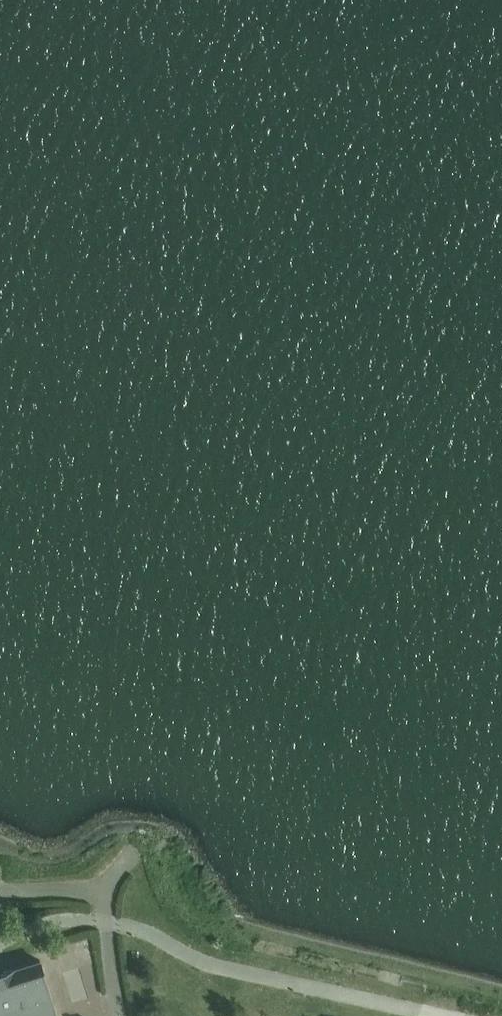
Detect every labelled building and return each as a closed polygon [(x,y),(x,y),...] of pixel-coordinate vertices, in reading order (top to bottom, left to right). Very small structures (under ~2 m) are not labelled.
[(40,960),(0,972),(0,1015),(58,1015),(40,960)]
